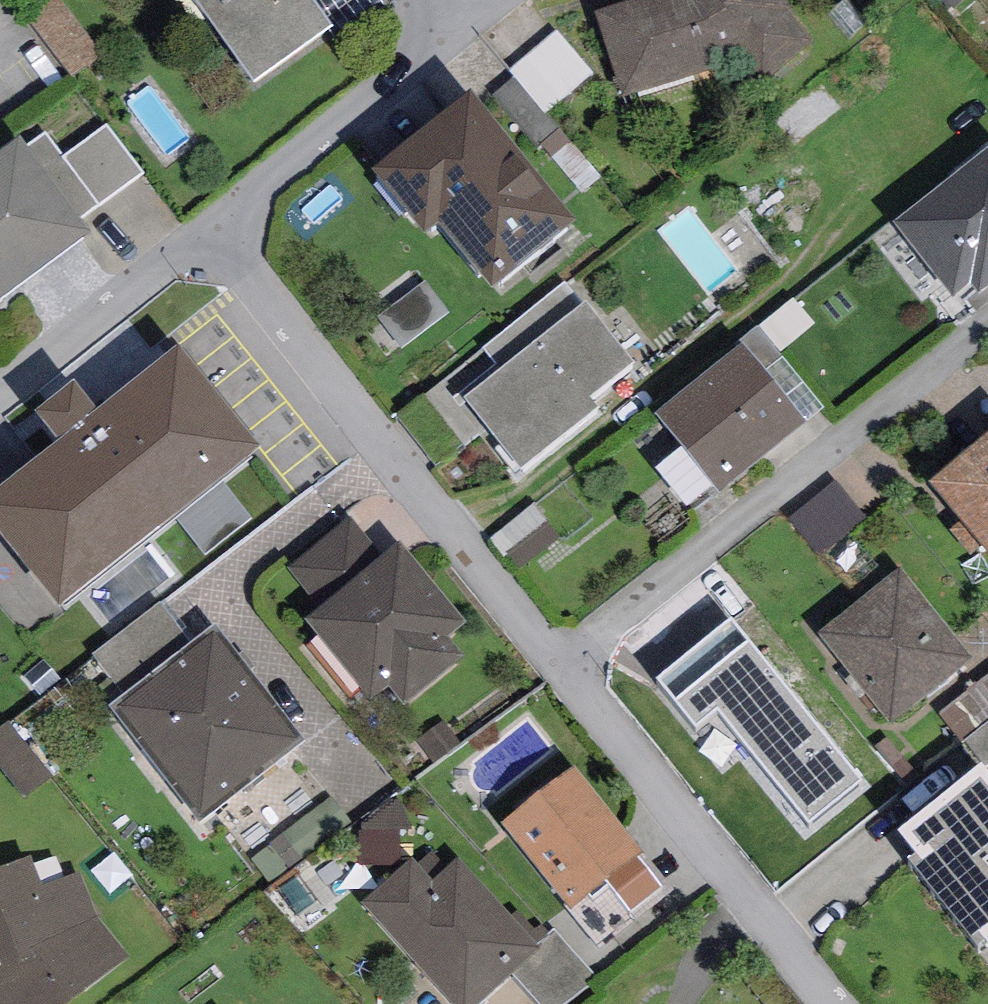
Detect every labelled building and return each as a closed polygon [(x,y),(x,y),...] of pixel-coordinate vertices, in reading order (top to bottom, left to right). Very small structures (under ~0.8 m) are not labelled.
[(74,77),(103,53),(59,0),(43,0),(24,16),(74,77)] [(254,86),(332,30),(311,0),(191,0),(254,86)] [(594,15),(623,99),(741,62),(763,85),(812,44),(787,16),(792,11),(783,0),(642,0),(594,15)] [(555,122),(602,83),(562,35),(515,74),(555,122)] [(471,99),(373,178),(425,242),(440,230),(493,296),(576,229),(471,99)] [(106,127),(62,159),(99,208),(142,175),(106,127)] [(44,135),(24,150),(78,222),(99,208),(62,159),(44,135)] [(93,242),(78,222),(24,150),(20,144),(0,158),(0,311),(93,242)] [(894,226),(953,302),(972,288),(979,297),(987,289),(987,153),(894,226)] [(427,284),(380,318),(402,348),(449,314),(427,284)] [(587,307),(465,402),(520,473),(599,412),(591,402),(634,368),(587,307)] [(656,418),(719,497),(808,426),(744,347),(656,418)] [(0,495),(0,536),(61,612),(260,454),(178,351),(97,415),(73,385),(34,417),(59,449),(0,495)] [(930,488),(961,524),(950,533),(971,558),(981,549),(987,558),(987,439),(930,488)] [(322,611),(383,560),(351,521),(289,571),(322,611)] [(466,625),(399,546),(383,560),(322,611),(305,625),(372,705),(389,690),(405,708),(463,660),(447,641),(466,625)] [(899,571),(817,637),(891,728),(973,662),(899,571)] [(193,645),(160,603),(92,656),(126,697),(193,645)] [(199,826),(306,743),(215,627),(193,645),(126,697),(108,710),(199,826)] [(774,674),(698,736),(771,823),(846,761),(774,674)] [(471,777),(506,818),(578,757),(543,716),(471,777)] [(953,793),(982,771),(987,778),(987,722),(932,765),(953,793)] [(0,729),(0,767),(26,799),(52,778),(8,723),(0,729)] [(573,770),(500,829),(570,915),(643,856),(573,770)] [(982,771),(953,793),(898,837),(915,859),(907,865),(979,955),(987,948),(987,778),(982,771)] [(0,871),(0,1003),(71,1003),(129,956),(98,918),(80,873),(42,889),(31,859),(0,871)] [(362,905),(450,1003),(481,1003),(514,974),(540,953),(534,947),(457,860),(432,883),(412,860),(362,905)] [(534,947),(540,953),(514,974),(539,1003),(567,1003),(596,980),(554,930),(534,947)]
